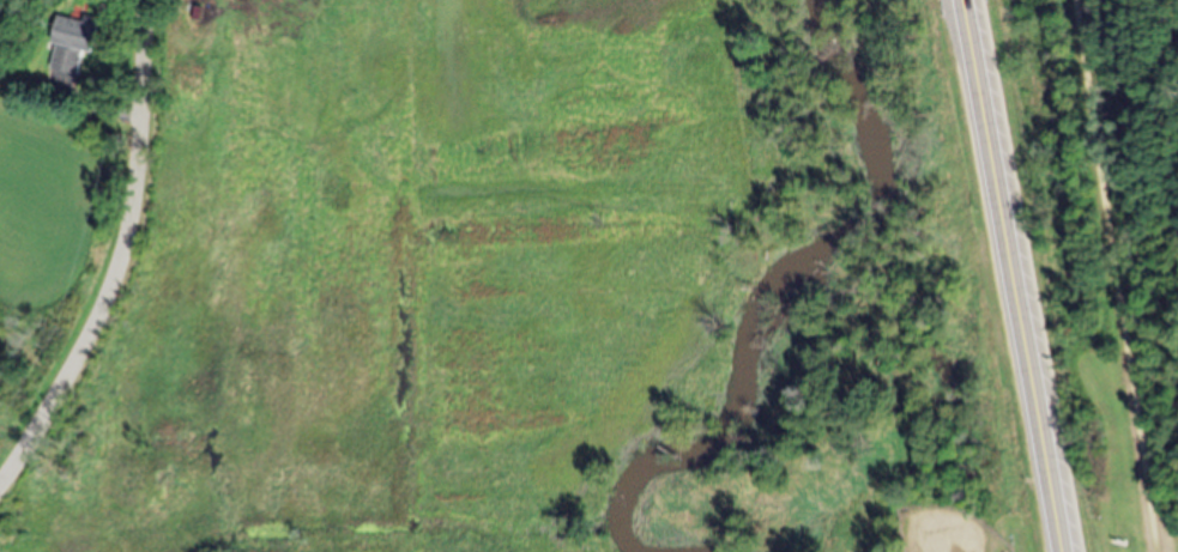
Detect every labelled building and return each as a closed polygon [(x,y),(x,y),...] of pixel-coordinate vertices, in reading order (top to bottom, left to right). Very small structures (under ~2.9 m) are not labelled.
[(97,24),(59,17),(48,69),(86,76),(97,24)]
